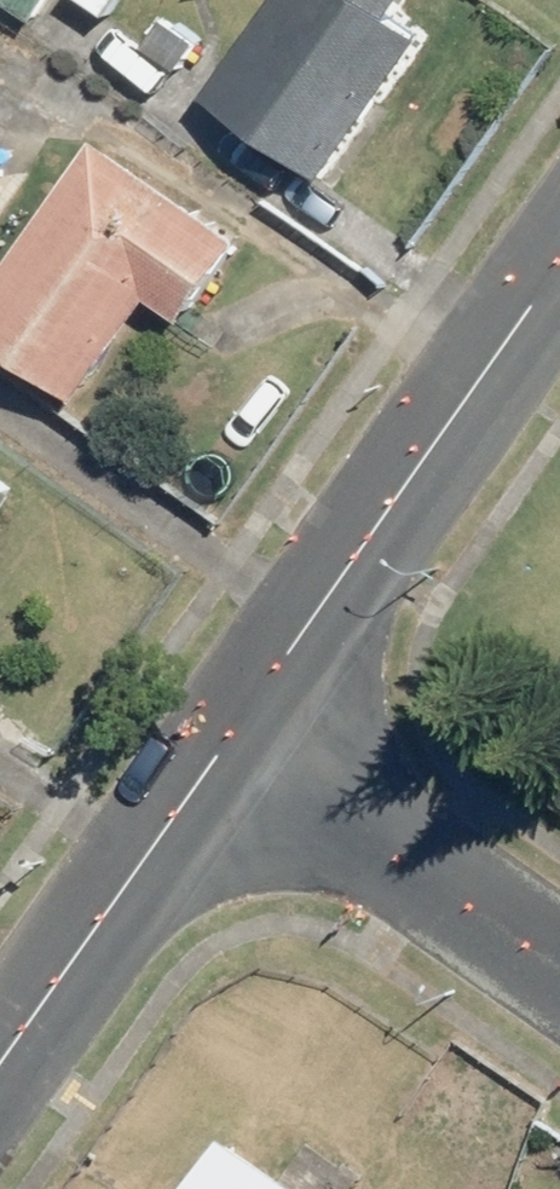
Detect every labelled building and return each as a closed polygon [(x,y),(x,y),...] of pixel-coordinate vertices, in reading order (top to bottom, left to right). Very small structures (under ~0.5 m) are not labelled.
[(40,23),(57,0),(9,0),(40,23)] [(402,0),(278,0),(214,91),(333,175),(433,31),(398,6),(402,0)] [(190,317),(244,238),(100,140),(0,288),(0,335),(90,395),(157,295),(190,317)] [(26,492),(0,475),(0,530),(26,492)] [(235,1139),(198,1188),(302,1188),(235,1139)]
